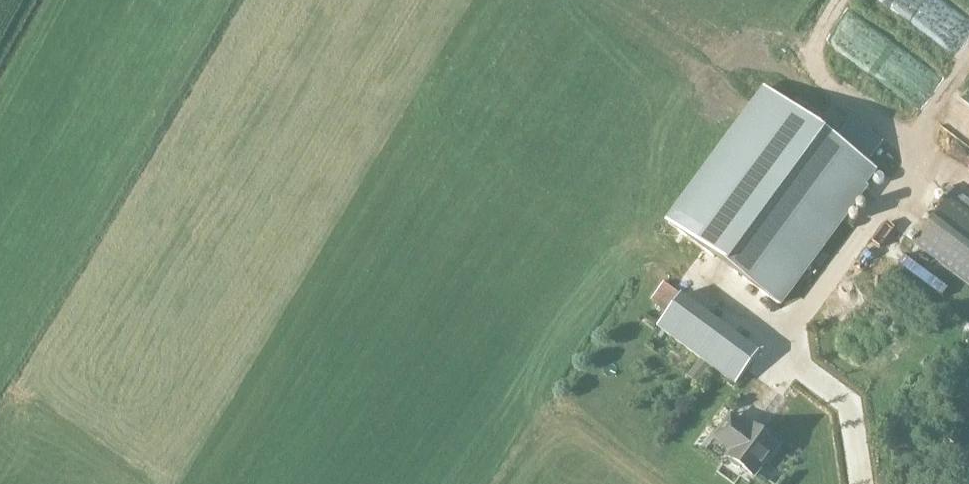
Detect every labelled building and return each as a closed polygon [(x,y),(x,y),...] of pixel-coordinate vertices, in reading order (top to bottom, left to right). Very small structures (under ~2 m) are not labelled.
[(947,42),(910,13),(888,40),(904,52),(907,48),(928,65),(947,42)] [(865,67),(876,47),(848,31),(837,50),(865,67)] [(899,94),(913,73),(880,51),(866,73),(899,94)] [(767,90),(668,224),(778,305),(877,170),(767,90)] [(913,245),(968,287),(968,215),(948,199),(913,245)] [(930,285),(937,275),(908,253),(900,262),(930,285)] [(657,328),(735,386),(759,353),(681,296),(657,328)] [(849,344),(864,338),(859,328),(845,333),(849,344)] [(862,340),(851,347),(858,358),(869,350),(862,340)] [(748,429),(730,416),(713,439),(731,452),(727,458),(754,477),(766,461),(768,462),(779,447),(751,426),(748,429)] [(961,483),(968,483),(968,473),(961,483)]
